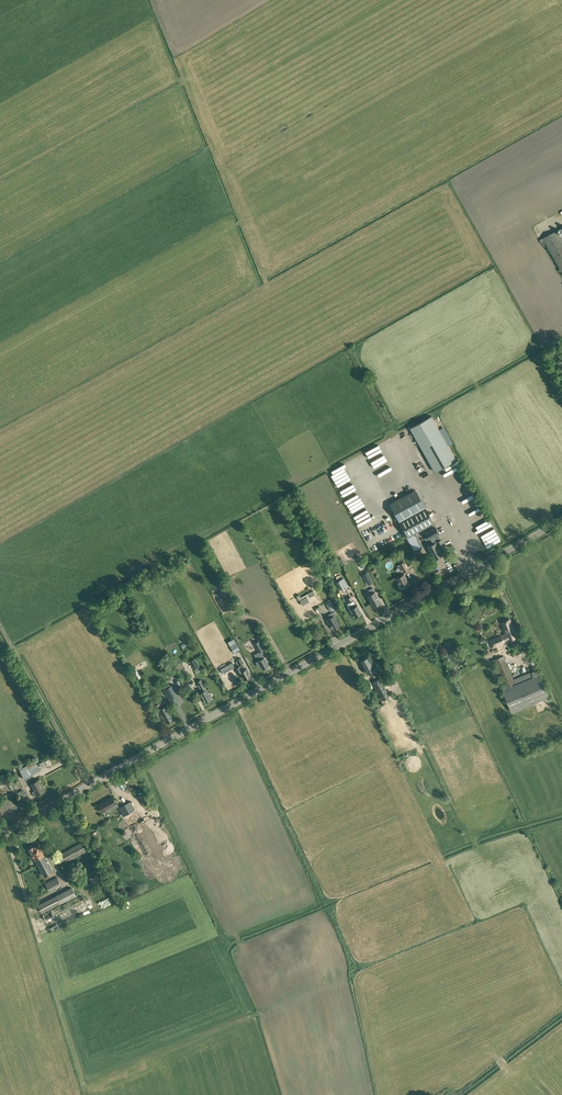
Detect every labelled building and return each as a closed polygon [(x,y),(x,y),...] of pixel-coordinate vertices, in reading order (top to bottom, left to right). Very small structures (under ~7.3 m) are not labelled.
[(561,273),(561,240),(557,230),(540,240),(541,243),(545,242),(561,273)] [(457,460),(434,420),(432,416),(410,428),(413,432),(435,472),(457,460)] [(368,459),(382,453),(380,447),(366,453),(368,459)] [(375,471),(389,465),(388,462),(374,468),(375,471)] [(446,472),(459,465),(458,462),(445,469),(446,472)] [(406,538),(413,551),(423,546),(416,533),(426,527),(434,523),(416,489),(389,504),(399,521),(407,537),(406,538)] [(360,526),(376,517),(374,514),(358,523),(360,526)] [(364,534),(375,528),(372,523),(361,528),(364,534)] [(430,538),(433,543),(427,547),(434,560),(443,554),(439,548),(445,544),(442,539),(441,539),(438,534),(439,534),(436,527),(425,533),(429,540),(430,538)] [(408,570),(404,562),(400,564),(403,570),(401,571),(402,573),(408,570)] [(365,581),(367,585),(374,581),(368,571),(362,575),(365,581)] [(402,589),(410,584),(404,574),(396,579),(402,589)] [(336,582),(340,589),(348,585),(345,579),(344,577),(336,582)] [(373,607),(381,602),(375,592),(367,596),(373,607)] [(224,611),(229,609),(231,608),(224,596),(218,600),(224,611)] [(355,606),(354,604),(353,601),(351,597),(346,599),(349,603),(350,606),(348,607),(351,614),(353,613),(355,617),(361,613),(357,605),(355,606)] [(326,604),(330,612),(336,608),(332,600),(326,604)] [(328,615),(330,618),(326,620),(329,625),(330,624),(332,629),(339,626),(334,616),(336,614),(335,611),(328,615)] [(489,641),(492,648),(519,637),(516,632),(515,632),(509,620),(502,623),(507,633),(489,641)] [(258,653),(264,650),(259,641),(253,644),(258,653)] [(236,643),(230,647),(234,653),(240,650),(236,643)] [(264,657),(264,658),(261,653),(257,656),(259,660),(256,662),(258,665),(259,666),(261,665),(263,670),(264,670),(266,669),(266,668),(266,667),(269,665),(264,657)] [(495,659),(506,688),(503,690),(512,712),(550,697),(540,672),(533,675),(533,677),(516,684),(504,656),(495,659)] [(367,674),(375,669),(368,657),(360,661),(367,674)] [(190,661),(194,669),(199,666),(195,659),(190,661)] [(232,662),(220,669),(223,674),(235,667),(232,662)] [(379,671),(384,668),(381,663),(376,666),(379,671)] [(245,669),(242,665),(240,666),(235,668),(238,673),(240,672),(244,679),(250,676),(246,669),(245,669)] [(382,700),(389,696),(380,679),(372,683),(382,700)] [(208,692),(203,682),(201,680),(197,682),(198,684),(202,692),(200,693),(204,702),(211,698),(212,697),(210,692),(208,692)] [(167,698),(174,694),(170,686),(163,690),(167,698)] [(157,706),(160,705),(162,703),(167,701),(165,696),(155,702),(157,706)] [(168,708),(166,705),(164,706),(159,709),(162,715),(161,716),(165,723),(166,722),(173,719),(167,708),(168,708)] [(35,760),(27,765),(19,769),(25,779),(32,775),(32,774),(39,769),(35,760)] [(37,795),(45,790),(39,779),(30,784),(34,791),(32,792),(34,796),(36,795),(37,795)] [(142,792),(137,795),(144,810),(150,807),(148,802),(147,802),(142,792)] [(101,803),(98,805),(102,811),(105,809),(108,808),(109,810),(113,808),(111,806),(116,803),(112,796),(101,803)] [(153,824),(149,817),(138,823),(139,825),(135,827),(137,831),(142,829),(143,830),(153,824)] [(92,830),(96,839),(100,837),(96,828),(92,830)] [(122,832),(112,838),(116,845),(127,839),(126,838),(131,835),(128,831),(123,834),(122,832)] [(81,842),(56,856),(61,865),(86,851),(81,842)] [(35,860),(43,875),(53,870),(44,854),(44,855),(38,844),(34,847),(33,846),(29,848),(35,860)] [(178,869),(170,855),(151,866),(159,880),(178,869)] [(86,888),(103,879),(100,873),(83,881),(86,888)] [(61,885),(57,877),(45,883),(49,891),(61,885)] [(56,895),(56,896),(38,905),(42,913),(60,903),(60,904),(76,895),(72,887),(56,895)]
